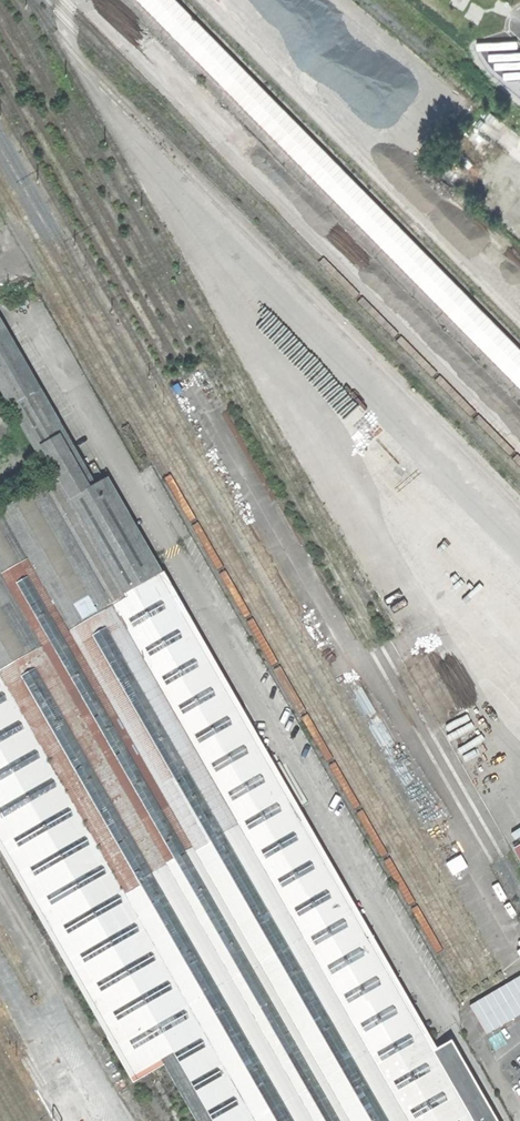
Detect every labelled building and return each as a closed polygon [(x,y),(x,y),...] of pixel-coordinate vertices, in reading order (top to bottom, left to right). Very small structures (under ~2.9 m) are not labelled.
[(483,1107),(476,1110),(473,1104),(478,1100),(454,1058),(442,1065),(438,1058),(435,1060),(158,578),(101,480),(89,486),(0,331),(0,385),(54,480),(44,487),(1,514),(0,515),(0,839),(134,1073),(160,1058),(196,1120),(490,1120),(483,1107)] [(483,1107),(478,1100),(473,1104),(476,1110),(483,1107)]
